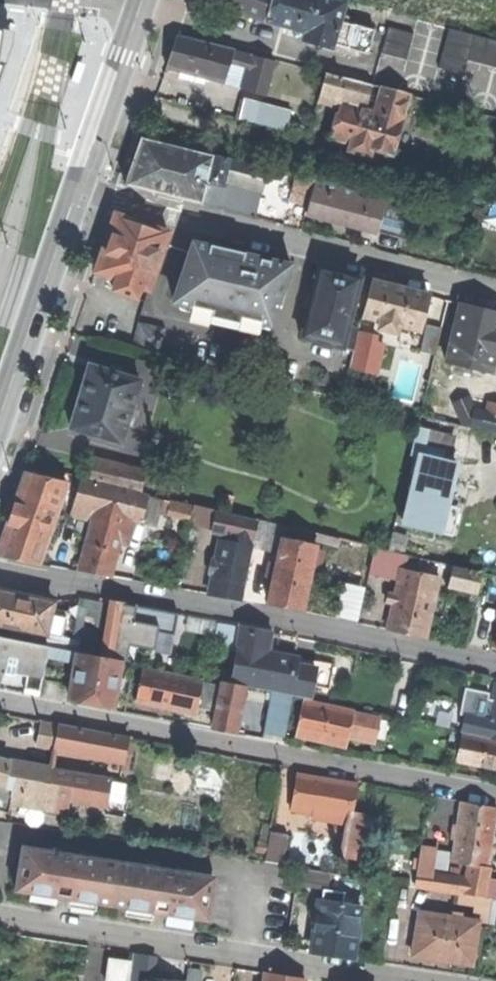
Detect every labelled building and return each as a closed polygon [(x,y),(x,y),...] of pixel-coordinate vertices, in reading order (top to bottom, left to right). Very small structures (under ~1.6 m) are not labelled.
[(269,0),(198,0),(262,21),(269,0)] [(332,45),(339,20),(344,1),(339,0),(274,0),(268,21),(296,29),(294,36),(298,38),(332,47),(332,45)] [(424,21),(430,0),(351,0),(424,21)] [(442,0),(430,0),(424,21),(442,26),(447,9),(450,2),(442,0)] [(449,29),(483,38),(488,21),(447,9),(442,26),(449,29)] [(339,20),(332,45),(368,55),(375,30),(339,20)] [(381,53),(407,60),(414,33),(388,27),(381,53)] [(449,29),(438,67),(464,74),(468,60),(495,68),(495,41),(483,38),(449,29)] [(0,33),(0,66),(9,35),(0,33)] [(230,61),(232,51),(176,36),(172,53),(168,67),(186,72),(206,77),(224,82),(230,61)] [(274,62),(232,51),(230,61),(250,67),(244,89),(265,95),(274,62)] [(204,83),(206,77),(186,72),(185,78),(204,83)] [(408,114),(403,112),(409,94),(383,87),(376,112),(365,109),(371,85),(326,73),(317,100),(339,105),(331,135),(357,143),(391,153),(400,123),(405,124),(408,114)] [(287,130),(292,111),(243,99),(238,118),(287,130)] [(267,169),(141,138),(134,160),(125,184),(200,203),(201,202),(208,174),(221,179),(262,189),(263,186),(267,169)] [(263,186),(290,193),(295,175),(268,168),(267,169),(263,186)] [(254,215),(262,189),(221,179),(208,174),(201,202),(254,215)] [(417,206),(295,175),(290,193),(289,200),(316,206),(314,214),(349,223),(409,238),(417,206)] [(136,299),(140,287),(149,290),(168,232),(115,213),(103,246),(95,271),(116,279),(111,290),(136,299)] [(240,318),(274,326),(289,267),(245,256),(245,254),(236,252),(192,241),(176,303),(211,312),(210,317),(239,325),(240,318)] [(300,338),(343,349),(348,329),(361,277),(340,272),(318,266),(300,338)] [(398,326),(420,331),(429,295),(398,288),(372,281),(363,317),(380,321),(379,328),(396,332),(398,326)] [(491,373),(495,353),(495,313),(471,307),(458,304),(445,362),(491,373)] [(159,354),(166,328),(138,321),(132,348),(159,354)] [(420,351),(434,354),(440,327),(427,324),(420,351)] [(348,329),(343,349),(352,351),(357,331),(348,329)] [(379,336),(359,331),(350,370),(377,376),(385,344),(377,342),(379,336)] [(121,443),(140,380),(89,365),(78,400),(70,427),(121,443)] [(495,432),(495,403),(488,402),(485,412),(472,410),(468,425),(495,432)] [(411,453),(420,455),(442,460),(444,452),(465,457),(469,439),(417,427),(411,453)] [(455,463),(442,460),(420,455),(403,525),(438,533),(451,478),(455,463)] [(92,458),(86,479),(140,492),(145,471),(137,469),(137,466),(108,459),(107,462),(92,458)] [(67,481),(27,469),(8,523),(0,547),(0,553),(40,563),(51,529),(57,530),(61,518),(55,517),(67,481)] [(86,479),(82,477),(71,513),(88,518),(91,507),(157,524),(165,497),(140,492),(86,479)] [(189,522),(211,527),(216,511),(216,509),(193,504),(189,522)] [(257,520),(216,511),(211,527),(211,528),(229,532),(227,540),(219,538),(209,594),(222,596),(242,599),(257,520)] [(111,516),(95,512),(80,569),(94,572),(110,574),(121,533),(129,535),(132,524),(110,519),(111,516)] [(390,535),(386,552),(400,555),(404,538),(390,535)] [(316,545),(281,538),(268,604),(288,608),(302,612),(316,545)] [(374,549),(368,575),(398,582),(401,569),(404,556),(400,555),(386,552),(374,549)] [(447,586),(477,593),(482,574),(452,567),(447,586)] [(439,578),(401,569),(398,582),(387,629),(408,634),(425,638),(439,578)] [(363,618),(365,585),(347,584),(345,617),(363,618)] [(51,613),(54,603),(0,591),(0,626),(4,626),(9,628),(47,635),(51,613)] [(112,622),(105,656),(121,659),(133,661),(135,648),(128,647),(135,607),(115,603),(112,622)] [(177,615),(135,607),(128,647),(135,648),(170,654),(177,615)] [(51,613),(47,635),(61,637),(66,616),(51,613)] [(315,667),(312,667),(295,664),(296,657),(267,652),(271,631),(256,628),(240,625),(237,644),(229,684),(245,687),(272,692),(294,696),(309,699),(311,686),(315,667)] [(61,637),(47,635),(9,628),(6,637),(48,645),(77,650),(79,641),(61,637)] [(42,677),(48,645),(6,637),(0,636),(0,686),(31,692),(39,693),(42,677)] [(76,664),(79,651),(77,650),(48,645),(42,677),(67,682),(70,663),(76,664)] [(79,651),(76,664),(74,675),(70,697),(113,705),(121,659),(105,656),(79,651)] [(313,661),(296,657),(295,664),(312,667),(313,661)] [(313,661),(312,667),(315,667),(311,686),(328,689),(333,664),(313,661)] [(197,708),(203,681),(144,669),(137,702),(166,708),(196,714),(197,708)] [(203,681),(197,708),(216,711),(222,685),(203,681)] [(222,682),(222,685),(216,711),(213,729),(235,734),(242,702),(245,687),(229,684),(222,682)] [(495,738),(495,685),(494,697),(493,700),(489,721),(465,716),(462,731),(495,738)] [(489,721),(493,700),(487,699),(489,693),(464,688),(459,715),(465,716),(489,721)] [(285,738),(294,696),(272,692),(263,733),(285,738)] [(349,728),(353,712),(304,701),(297,734),(319,739),(346,745),(349,728)] [(379,717),(353,712),(349,728),(358,730),(357,738),(374,741),(379,717)] [(36,745),(123,762),(127,738),(41,722),(36,745)] [(460,736),(455,760),(482,766),(495,769),(495,743),(460,736)] [(4,786),(9,763),(9,760),(0,758),(0,785),(4,786)] [(9,812),(12,802),(68,812),(70,798),(109,805),(110,779),(24,765),(9,763),(4,786),(8,787),(3,811),(9,812)] [(311,819),(348,825),(349,818),(351,819),(352,812),(357,785),(329,780),(297,775),(291,808),(313,812),(311,819)] [(469,865),(486,867),(495,808),(480,805),(462,803),(458,825),(453,824),(451,839),(456,840),(453,862),(469,865)] [(368,815),(352,812),(351,819),(349,818),(348,825),(342,856),(360,860),(368,815)] [(265,861),(282,864),(287,834),(270,832),(265,861)] [(22,847),(20,856),(61,862),(62,853),(22,847)] [(490,868),(486,867),(469,865),(467,879),(432,873),(436,850),(422,847),(416,887),(459,893),(486,898),(489,878),(490,868)] [(208,920),(213,885),(172,879),(174,870),(159,868),(157,876),(75,864),(76,855),(62,853),(61,862),(20,856),(15,891),(30,893),(57,898),(64,899),(70,899),(96,903),(126,908),(153,912),(160,913),(166,914),(193,918),(208,920)] [(159,868),(76,855),(75,864),(157,876),(159,868)] [(298,880),(328,885),(330,872),(300,867),(298,880)] [(214,876),(174,870),(172,879),(213,885),(214,876)] [(489,878),(486,898),(492,899),(495,899),(495,879),(489,878)] [(323,889),(322,900),(343,903),(344,892),(323,889)] [(55,905),(57,898),(30,893),(29,901),(55,905)] [(460,919),(488,924),(492,899),(486,898),(459,893),(456,911),(461,912),(460,919)] [(95,911),(96,903),(70,899),(68,907),(95,911)] [(343,903),(322,900),(321,900),(313,951),(334,954),(353,957),(361,906),(343,903)] [(152,920),(153,912),(126,908),(125,916),(152,920)] [(472,965),(478,928),(459,926),(460,919),(461,912),(456,911),(452,911),(451,917),(419,912),(413,955),(437,959),(472,965)] [(192,926),(193,918),(166,914),(165,922),(192,926)] [(132,953),(129,980),(178,980),(170,980),(170,974),(161,973),(151,972),(153,955),(132,953)] [(129,962),(110,960),(107,980),(127,980),(129,962)] [(83,968),(70,966),(69,980),(81,980),(83,968)] [(186,980),(201,980),(202,970),(187,968),(186,980)] [(304,978),(265,973),(264,980),(304,980),(304,978)]
